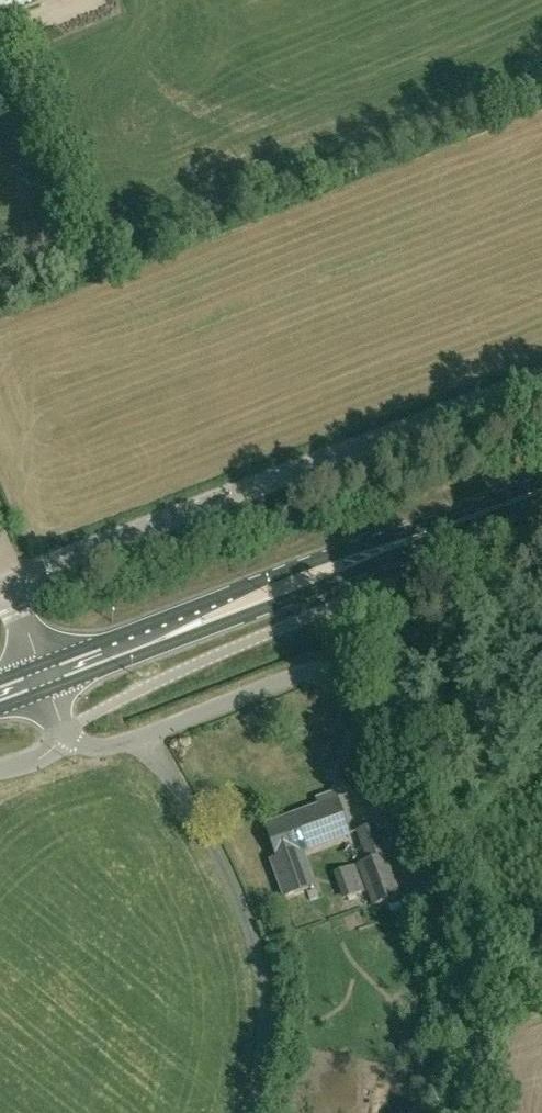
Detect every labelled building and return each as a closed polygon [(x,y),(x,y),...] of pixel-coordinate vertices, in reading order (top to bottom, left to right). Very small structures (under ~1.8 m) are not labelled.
[(38,0),(0,0),(0,10),(1,14),(38,0)] [(312,887),(300,852),(349,835),(337,801),(265,827),(277,859),(272,861),(285,897),(312,887)] [(366,889),(367,889),(393,880),(374,826),(357,832),(368,862),(358,866),(366,889)] [(393,880),(367,889),(366,889),(373,907),(399,898),(393,880)]
